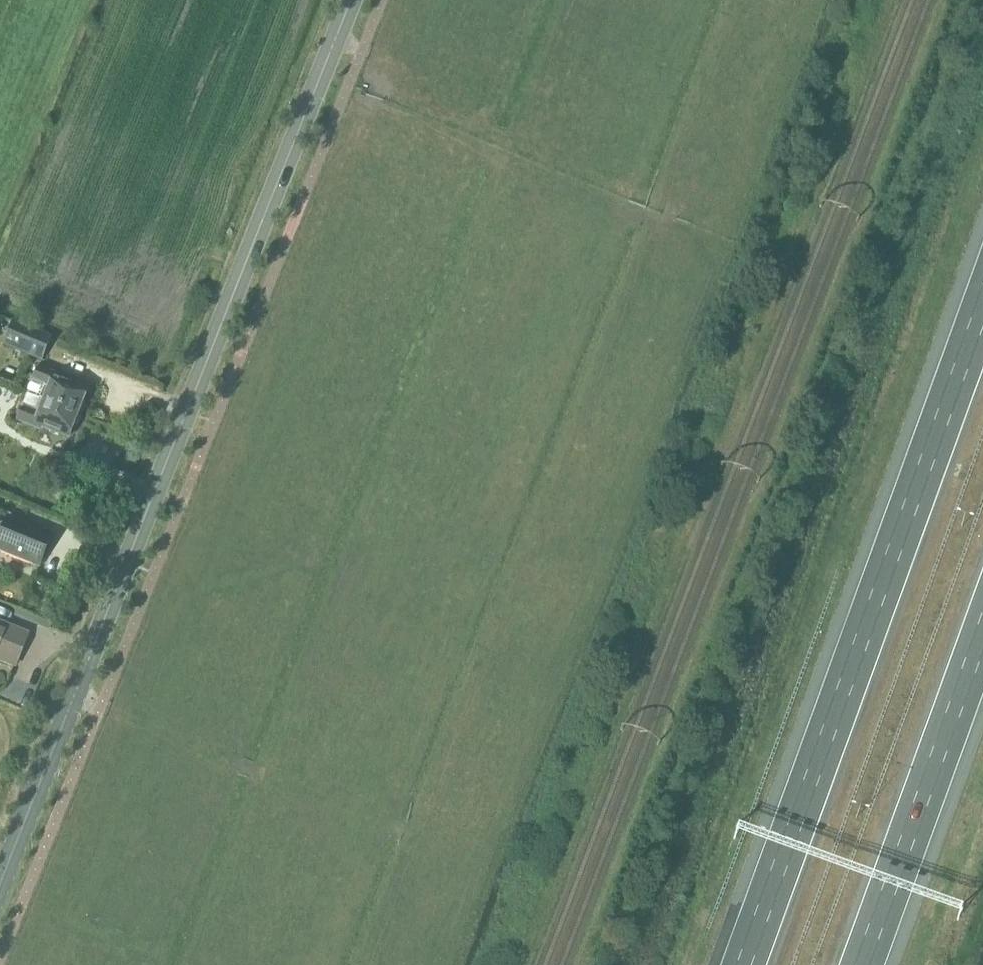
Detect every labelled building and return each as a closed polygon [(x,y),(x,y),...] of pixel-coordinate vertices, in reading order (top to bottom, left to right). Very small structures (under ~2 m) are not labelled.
[(14,319),(13,322),(3,346),(42,362),(53,336),(14,319)] [(60,378),(61,376),(38,367),(28,392),(43,398),(78,411),(87,388),(60,378)] [(1,384),(15,389),(18,381),(0,374),(0,383),(1,384)] [(78,411),(43,398),(28,392),(18,419),(40,427),(42,424),(69,434),(78,411)] [(41,563),(53,532),(10,515),(0,539),(0,546),(41,563)] [(14,667),(28,630),(0,619),(0,662),(14,667)]
